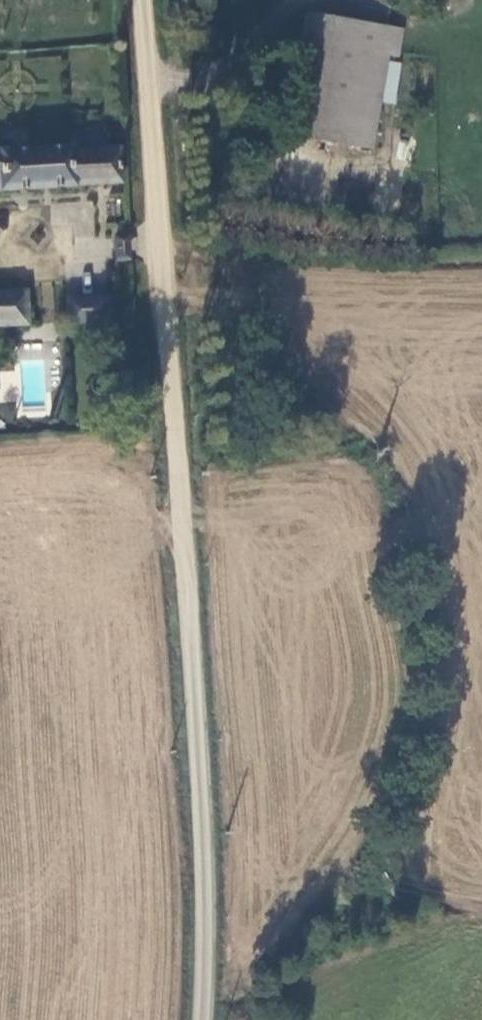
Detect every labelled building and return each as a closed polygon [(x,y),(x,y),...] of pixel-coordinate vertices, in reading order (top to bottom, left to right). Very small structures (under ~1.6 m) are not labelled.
[(376,149),(396,31),(300,14),(281,132),(376,149)] [(116,144),(75,146),(74,142),(0,145),(0,186),(28,185),(117,183),(116,144)] [(25,320),(23,290),(0,291),(0,322),(25,320)] [(65,318),(102,324),(106,298),(69,292),(65,318)]
